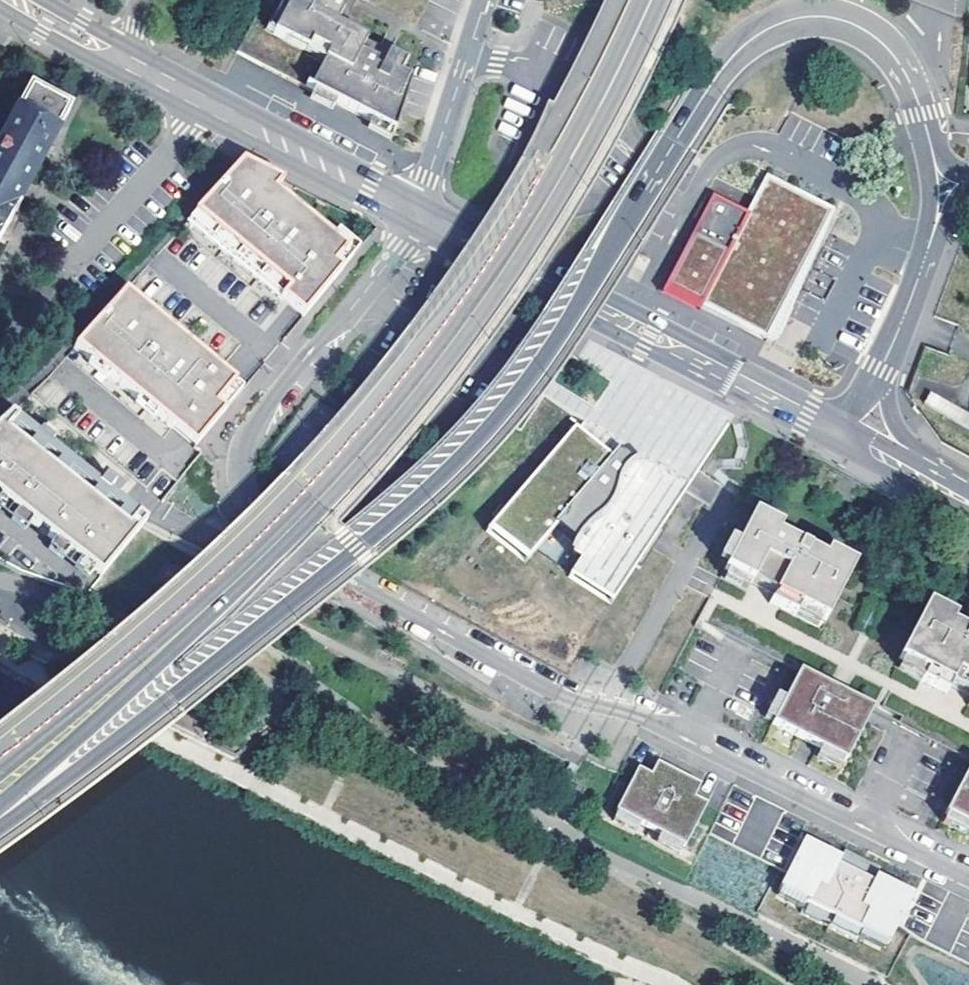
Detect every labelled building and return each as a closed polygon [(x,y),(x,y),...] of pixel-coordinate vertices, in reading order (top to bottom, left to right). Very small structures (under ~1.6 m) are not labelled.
[(406,116),(422,75),(410,71),(408,57),(384,48),(337,30),(352,3),(354,0),(266,0),(237,52),(394,112),(406,116)] [(49,152),(72,109),(30,87),(0,143),(0,243),(49,152)] [(303,317),(342,269),(335,263),(347,248),(340,243),(278,191),(283,181),(243,160),(200,208),(288,290),(281,299),(303,317)] [(661,288),(758,334),(766,316),(819,206),(822,201),(763,173),(745,211),(707,193),(661,288)] [(758,334),(766,338),(826,210),(819,206),(766,316),(758,334)] [(192,217),(281,299),(288,290),(200,208),(192,217)] [(335,263),(342,269),(359,248),(346,237),(340,243),(347,248),(335,263)] [(74,350),(91,364),(100,353),(119,370),(110,381),(138,406),(148,395),(167,412),(157,423),(167,431),(170,427),(221,369),(126,291),(74,350)] [(88,367),(107,383),(110,381),(119,370),(100,353),(91,364),(88,367)] [(733,414),(626,358),(580,420),(544,469),(506,509),(541,541),(557,519),(575,535),(569,545),(581,555),(584,551),(626,578),(653,538),(733,414)] [(170,427),(194,449),(243,389),(221,369),(170,427)] [(954,421),(962,411),(932,389),(924,400),(954,421)] [(136,409),(155,425),(157,423),(167,412),(148,395),(138,406),(136,409)] [(106,571),(151,516),(142,509),(134,520),(15,425),(24,414),(17,409),(0,425),(0,486),(106,571)] [(134,520),(142,509),(24,414),(15,425),(134,520)] [(541,541),(506,509),(493,523),(530,557),(541,541)] [(794,618),(798,610),(820,621),(824,623),(854,566),(828,551),(824,557),(777,533),(780,528),(753,514),(723,571),(728,573),(750,585),(772,596),(768,605),(773,607),(794,618)] [(615,596),(626,578),(584,551),(581,555),(573,568),(615,596)] [(724,581),(746,593),(750,585),(728,573),(724,581)] [(949,689),(968,699),(968,634),(951,624),(955,618),(927,603),(898,661),(901,663),(924,675),(919,683),(939,693),(945,696),(949,689)] [(794,618),(816,629),(820,621),(798,610),(794,618)] [(897,670),(919,683),(924,675),(901,663),(897,670)] [(842,763),(844,764),(872,710),(799,672),(771,726),(773,727),(795,737),(802,741),(842,763)] [(769,735),(792,745),(795,737),(773,727),(769,735)] [(816,759),(838,770),(842,763),(821,751),(816,759)] [(614,812),(616,813),(639,825),(659,836),(682,848),(684,849),(686,843),(706,807),(693,800),(699,787),(675,774),(656,765),(650,775),(649,777),(636,770),(614,812)] [(944,816),(946,817),(968,828),(968,829),(968,768),(944,816)] [(612,822),(634,833),(639,825),(616,813),(612,822)] [(946,817),(942,825),(964,836),(968,828),(946,817)] [(655,845),(677,856),(682,848),(659,836),(655,845)] [(857,932),(884,946),(908,900),(871,881),(868,887),(855,881),(853,885),(832,874),(839,861),(803,842),(777,890),(804,904),(798,915),(851,943),(857,932)] [(859,872),(839,861),(832,874),(853,885),(855,881),(859,872)]
